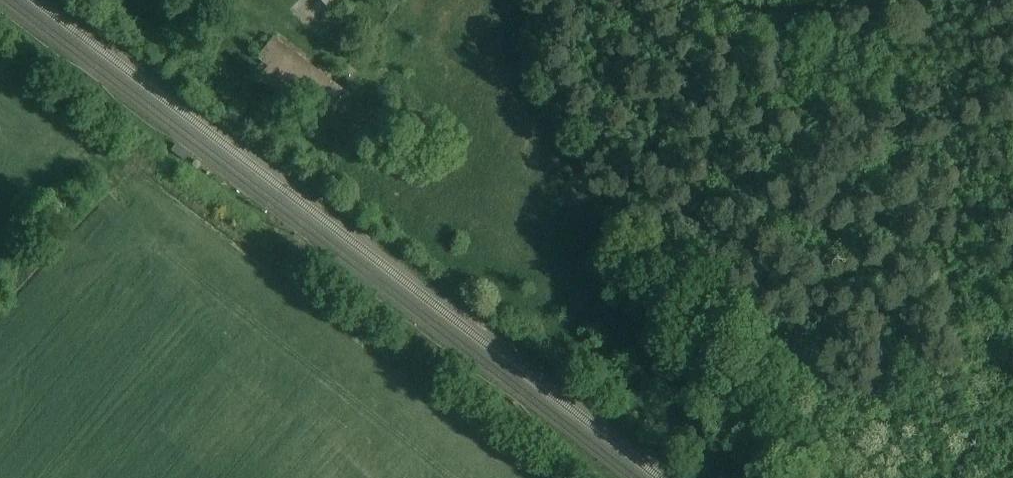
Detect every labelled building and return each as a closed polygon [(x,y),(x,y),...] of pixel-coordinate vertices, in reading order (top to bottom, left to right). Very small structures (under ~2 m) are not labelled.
[(335,8),(343,0),(326,0),(335,8)] [(324,115),(345,85),(275,37),(255,68),(324,115)]
